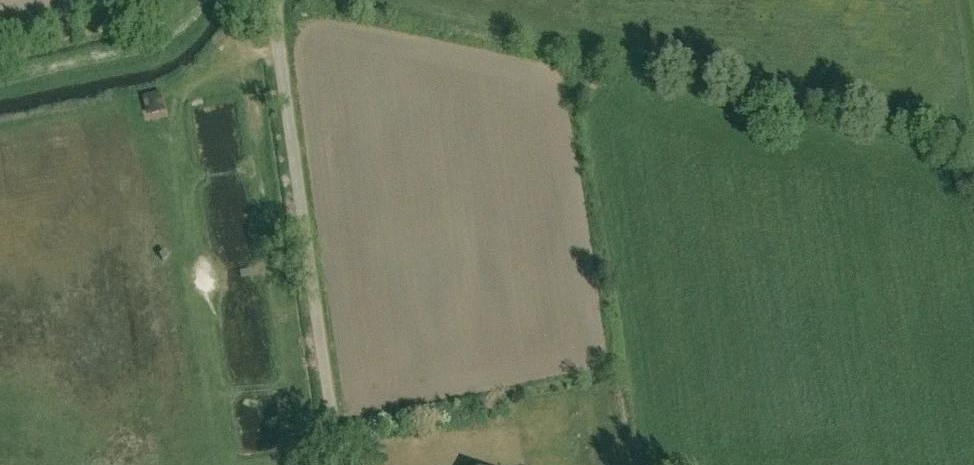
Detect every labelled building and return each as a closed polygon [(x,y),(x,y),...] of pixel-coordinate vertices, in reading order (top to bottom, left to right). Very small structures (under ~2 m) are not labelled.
[(142,97),(146,115),(153,114),(160,112),(156,94),(142,97)] [(535,412),(514,419),(518,430),(538,422),(535,412)]
